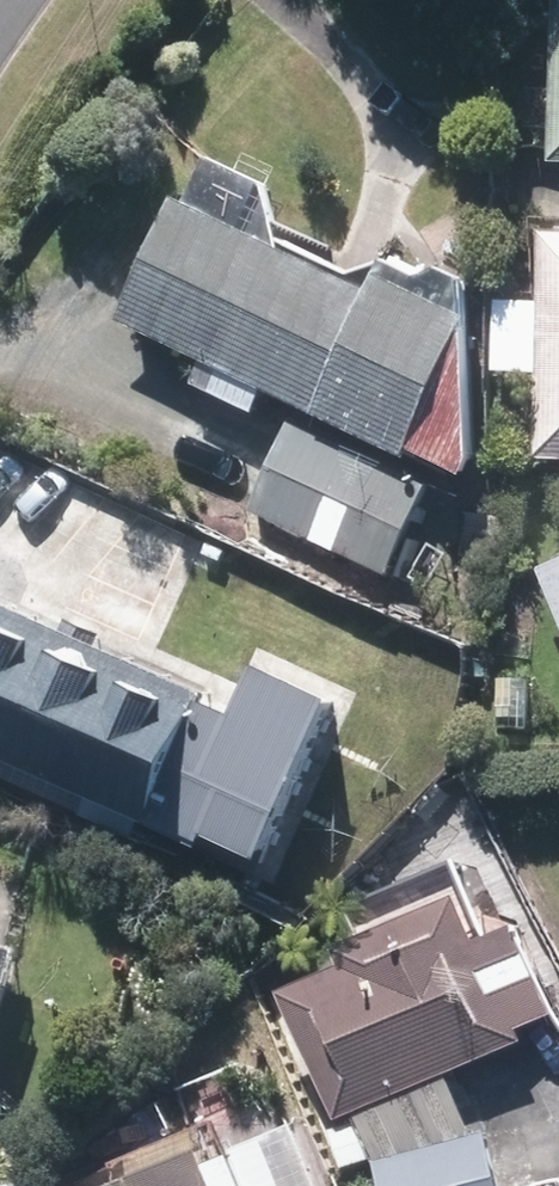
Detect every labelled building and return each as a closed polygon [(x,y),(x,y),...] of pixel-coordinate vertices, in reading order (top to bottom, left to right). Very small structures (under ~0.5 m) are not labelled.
[(542,165),(558,165),(558,0),(542,0),(542,165)] [(103,311),(442,472),(455,444),(443,329),(275,249),(255,190),(191,160),(173,199),(159,193),(103,311)] [(525,232),(528,462),(558,461),(558,231),(525,232)] [(419,484),(282,420),(239,513),(376,577),(419,484)] [(529,562),(558,641),(558,551),(529,562)] [(0,609),(0,782),(46,805),(53,789),(121,820),(114,836),(177,865),(196,823),(133,794),(180,694),(0,609)] [(332,965),(270,992),(324,1119),(506,1041),(499,1028),(534,1013),(496,922),(457,939),(438,895),(323,944),(332,965)] [(278,1120),(218,1147),(234,1185),(307,1185),(278,1120)] [(480,1130),(364,1162),(371,1185),(495,1185),(480,1130)] [(177,1143),(78,1185),(196,1185),(177,1143)]
